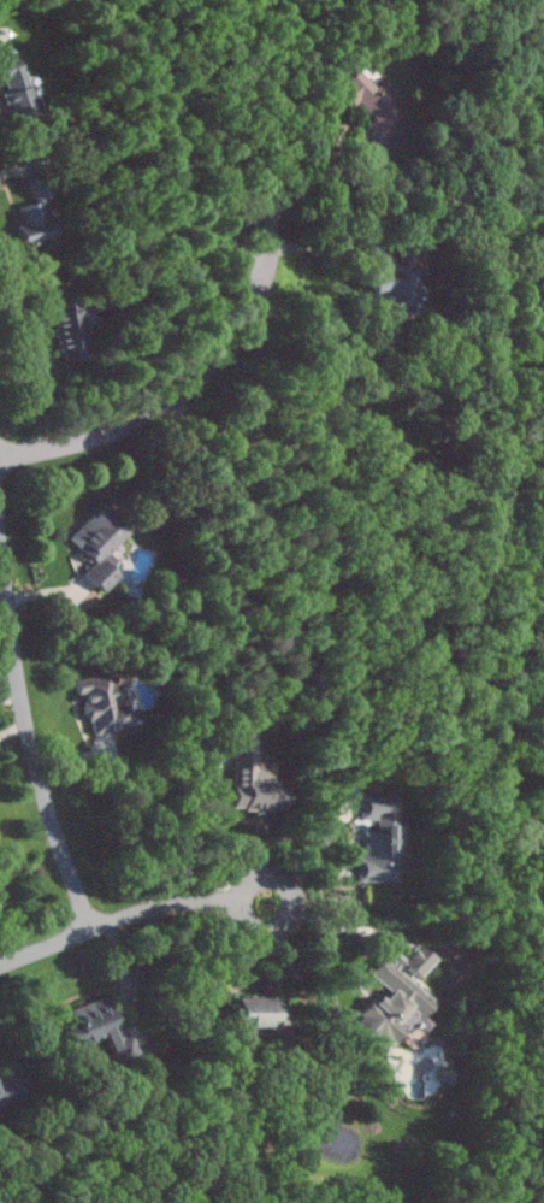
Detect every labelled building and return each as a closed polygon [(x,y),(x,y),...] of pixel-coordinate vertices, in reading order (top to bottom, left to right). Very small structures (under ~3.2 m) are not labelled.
[(18,54),(0,60),(0,74),(15,121),(39,113),(32,92),(30,93),(18,54)] [(376,117),(359,133),(370,143),(404,110),(361,66),(336,91),(351,106),(358,99),(376,117)] [(30,179),(35,202),(15,206),(23,242),(58,234),(45,176),(30,179)] [(391,259),(391,272),(378,272),(378,295),(389,296),(388,307),(417,308),(418,259),(391,259)] [(70,307),(69,299),(54,302),(63,360),(89,356),(81,305),(70,307)] [(111,552),(131,532),(103,505),(70,539),(94,563),(85,573),(104,592),(120,575),(112,567),(119,560),(111,552)] [(135,726),(130,701),(121,703),(115,672),(77,679),(80,695),(85,694),(93,734),(135,726)] [(236,730),(235,810),(287,811),(287,790),(274,789),(274,768),(257,767),(258,730),(236,730)] [(360,881),(396,881),(396,857),(405,856),(405,824),(398,824),(398,794),(361,794),(361,819),(378,819),(378,828),(365,828),(365,856),(359,857),(360,881)] [(388,1052),(408,1025),(401,1020),(411,1007),(424,1017),(438,999),(416,982),(434,958),(417,945),(408,958),(401,952),(392,963),(384,957),(371,974),(392,991),(384,1002),(376,996),(354,1026),(388,1052)] [(69,1010),(83,1050),(123,1036),(108,995),(69,1010)] [(277,1028),(277,999),(238,998),(237,1027),(277,1028)] [(441,1082),(455,1080),(453,1064),(439,1065),(441,1082)] [(14,1094),(0,1070),(0,1102),(14,1094)]
